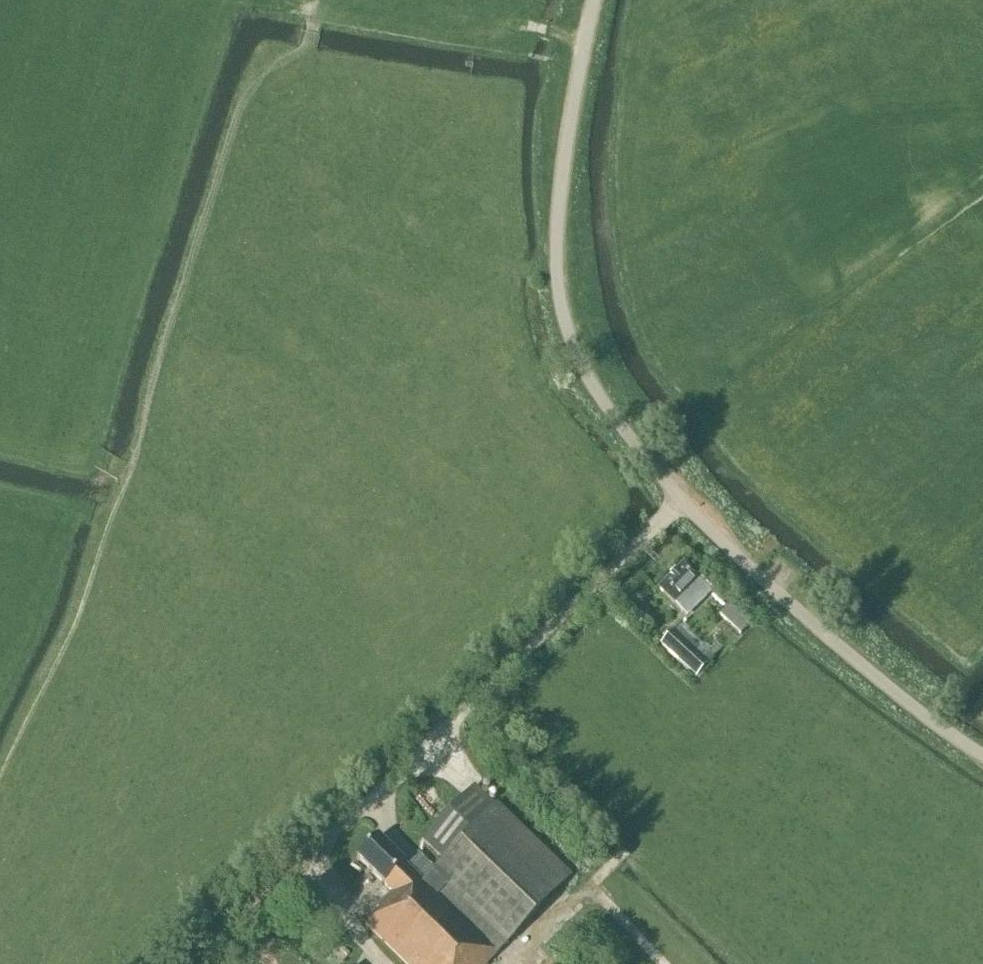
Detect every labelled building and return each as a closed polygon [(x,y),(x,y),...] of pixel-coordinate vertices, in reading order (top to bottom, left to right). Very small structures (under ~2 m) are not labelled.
[(680,611),(706,586),(684,563),(658,589),(680,611)] [(730,605),(719,616),(740,636),(751,624),(730,605)] [(696,677),(708,665),(672,632),(661,645),(696,677)] [(498,805),(448,857),(423,883),(377,838),(357,859),(392,893),(377,910),(379,911),(365,925),(405,963),(489,963),(573,878),(498,805)]
